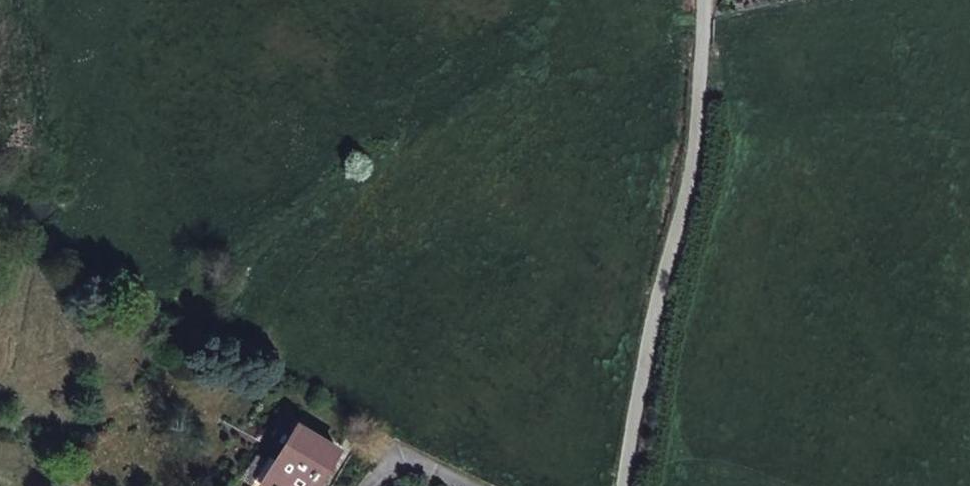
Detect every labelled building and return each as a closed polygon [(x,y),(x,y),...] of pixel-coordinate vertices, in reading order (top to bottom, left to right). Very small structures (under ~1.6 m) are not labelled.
[(265,485),(317,485),(340,448),(298,424),(261,483),(265,485)]
